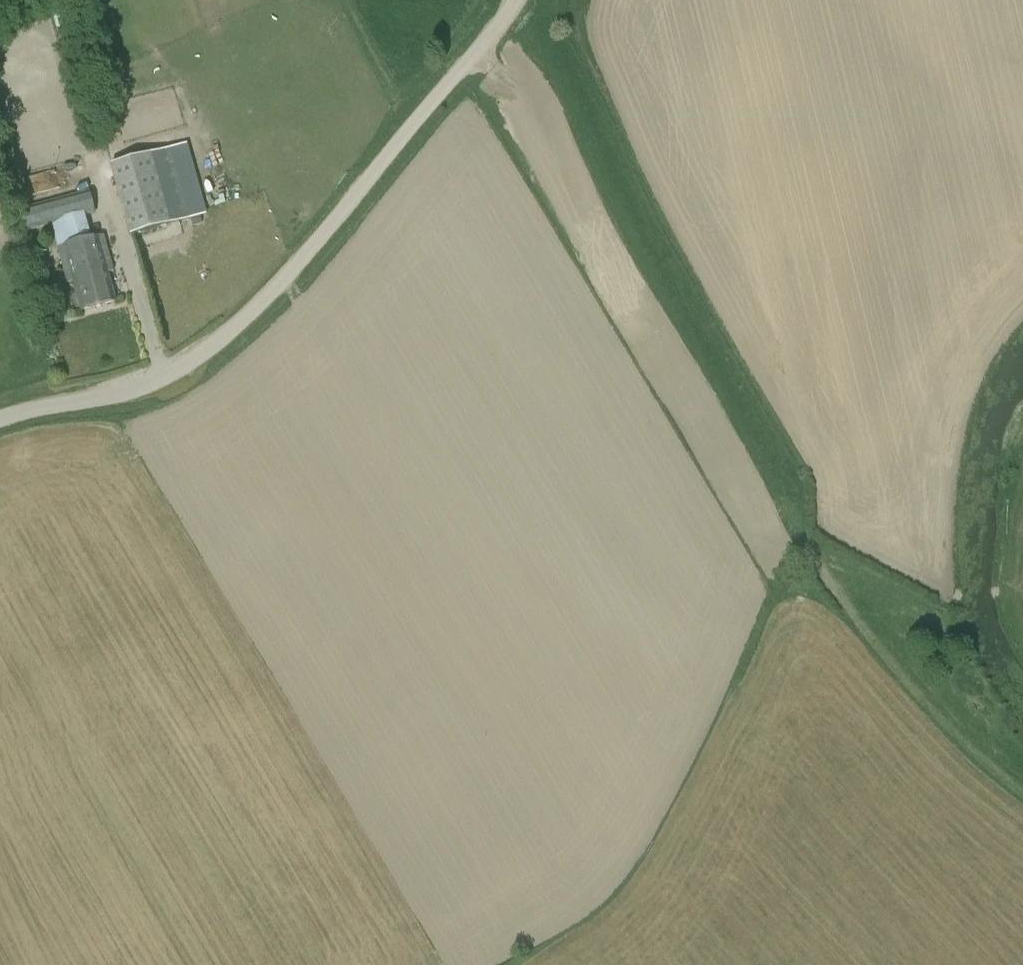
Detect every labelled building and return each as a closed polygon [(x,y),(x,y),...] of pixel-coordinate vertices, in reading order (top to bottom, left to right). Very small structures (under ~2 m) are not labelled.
[(171,148),(111,166),(130,237),(171,225),(191,220),(171,148)] [(73,282),(81,310),(115,301),(108,273),(113,272),(103,235),(79,242),(73,220),(95,213),(89,192),(21,210),(27,232),(53,225),(68,284),(73,282)]
